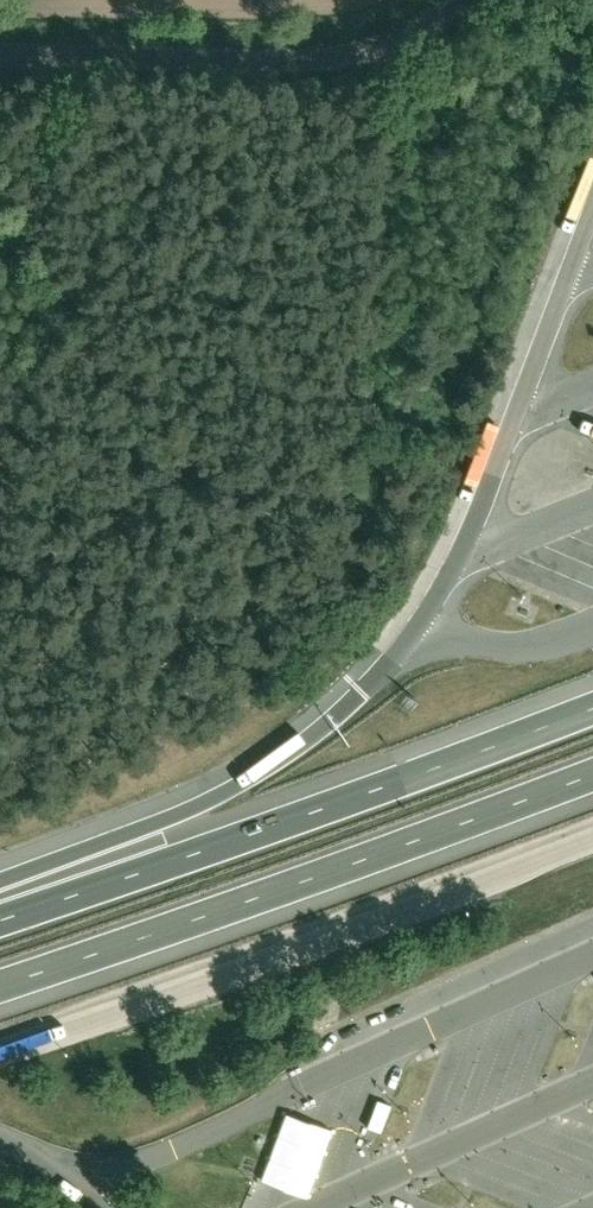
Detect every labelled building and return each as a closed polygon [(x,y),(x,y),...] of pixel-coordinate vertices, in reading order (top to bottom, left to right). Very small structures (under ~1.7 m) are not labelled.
[(554,224),(574,229),(589,166),(569,161),(554,224)] [(371,1143),(396,1076),(378,1069),(352,1136),(371,1143)] [(535,1153),(533,1163),(558,1168),(560,1159),(535,1153)]
